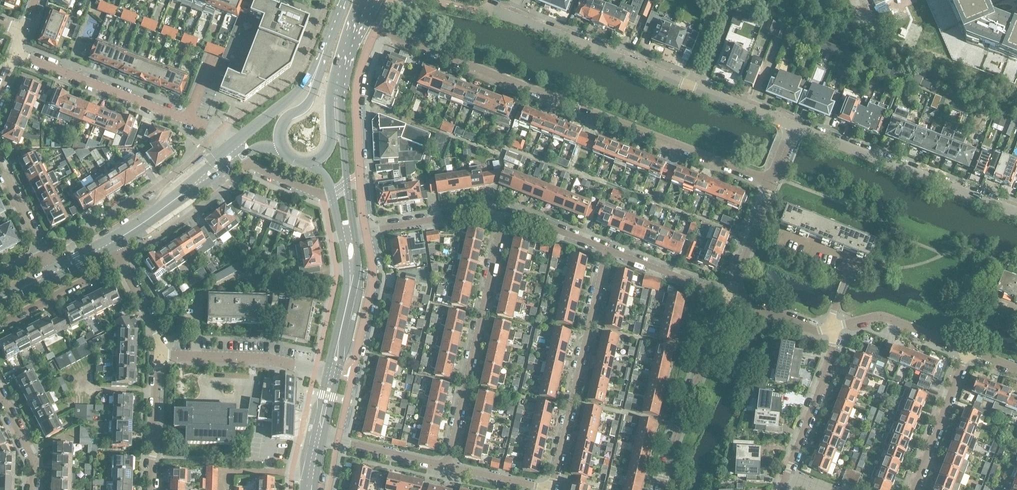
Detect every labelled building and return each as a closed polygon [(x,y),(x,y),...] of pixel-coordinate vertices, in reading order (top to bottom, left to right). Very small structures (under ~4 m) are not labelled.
[(72,0),(55,0),(53,3),(68,8),(72,0)] [(186,0),(96,0),(95,4),(99,6),(97,10),(106,14),(114,17),(116,13),(122,15),(120,19),(127,22),(134,25),(136,21),(142,23),(140,27),(147,30),(155,32),(156,28),(162,31),(161,35),(168,38),(175,40),(176,36),(182,38),(181,43),(188,45),(195,48),(196,44),(202,46),(206,48),(204,52),(213,55),(221,58),(222,58),(225,50),(237,19),(226,14),(215,10),(205,6),(205,7),(194,3),(186,0)] [(219,0),(207,0),(205,7),(205,6),(215,10),(219,0)] [(231,0),(219,0),(215,10),(226,14),(231,0)] [(237,19),(239,12),(244,1),(244,0),(231,0),(226,14),(237,19)] [(552,5),(558,8),(557,10),(561,12),(562,10),(568,12),(573,0),(554,0),(552,5)] [(596,0),(577,0),(581,2),(576,16),(588,21),(596,0)] [(599,28),(608,5),(596,0),(588,21),(593,23),(594,26),(599,28)] [(647,18),(654,0),(646,0),(640,15),(647,18)] [(990,19),(983,4),(992,0),(952,0),(970,40),(1016,59),(1016,30),(990,19)] [(308,21),(307,21),(254,1),(253,5),(244,1),(239,12),(237,19),(225,50),(222,58),(221,58),(221,59),(230,62),(226,73),(219,92),(244,102),(290,68),(294,57),(308,21)] [(638,8),(640,3),(635,2),(634,6),(633,6),(629,15),(635,17),(639,8),(638,8)] [(611,30),(619,9),(608,5),(599,28),(603,29),(606,28),(611,30)] [(623,35),(630,17),(618,12),(619,9),(611,30),(623,35)] [(50,12),(46,21),(64,28),(68,18),(50,12)] [(666,46),(673,28),(675,24),(656,17),(649,34),(655,36),(653,41),(655,42),(655,44),(662,47),(663,45),(666,46)] [(777,24),(769,20),(765,33),(773,36),(777,24)] [(60,38),(61,37),(64,28),(46,21),(43,31),(60,38)] [(779,24),(774,36),(782,39),(787,27),(779,24)] [(692,35),(673,28),(666,46),(669,48),(668,49),(676,52),(676,51),(679,52),(681,46),(686,48),(692,35)] [(64,39),(61,37),(60,38),(43,31),(41,36),(40,35),(38,41),(39,41),(38,43),(44,45),(43,47),(50,49),(50,47),(60,51),(64,39)] [(99,64),(107,43),(97,39),(89,60),(90,61),(89,62),(94,64),(95,62),(99,64)] [(736,65),(742,67),(748,53),(742,51),(743,47),(730,42),(720,68),(722,69),(721,70),(728,72),(728,71),(733,73),(736,65)] [(823,42),(820,49),(836,56),(839,48),(823,42)] [(109,69),(117,47),(107,43),(99,64),(104,66),(104,67),(109,69)] [(127,52),(128,52),(128,51),(117,47),(109,69),(114,71),(115,70),(119,72),(119,73),(127,52)] [(137,56),(128,52),(127,52),(119,73),(120,73),(119,74),(124,76),(124,75),(129,77),(137,56)] [(389,57),(384,70),(400,76),(407,59),(392,53),(390,57),(389,57)] [(139,82),(147,60),(137,56),(129,77),(134,79),(133,80),(139,82)] [(422,61),(413,57),(410,62),(420,66),(422,61)] [(149,85),(157,64),(147,60),(139,82),(144,84),(145,83),(149,85)] [(752,88),(753,88),(763,62),(760,61),(759,64),(757,63),(755,68),(750,66),(743,84),(752,87),(752,88)] [(167,68),(157,64),(149,85),(154,86),(154,88),(158,89),(159,88),(167,68)] [(170,91),(178,71),(167,67),(167,68),(159,88),(160,89),(160,88),(164,89),(164,91),(169,92),(169,91),(170,91)] [(418,86),(430,90),(436,74),(437,73),(425,68),(422,76),(419,83),(418,86)] [(890,77),(892,72),(885,69),(883,75),(890,77)] [(396,88),(396,87),(400,76),(384,70),(380,81),(396,88)] [(783,97),(791,76),(774,70),(766,91),(767,91),(766,93),(771,94),(771,93),(778,95),(777,97),(777,98),(781,100),(782,99),(783,97)] [(185,84),(188,75),(178,71),(170,91),(175,93),(174,94),(179,96),(179,95),(180,96),(182,90),(184,91),(187,84),(185,84)] [(899,74),(892,72),(890,77),(897,80),(899,74)] [(441,94),(447,78),(442,76),(441,75),(439,74),(437,74),(436,74),(430,90),(441,94)] [(799,104),(805,88),(807,83),(791,76),(783,97),(788,99),(788,101),(787,102),(792,104),(792,103),(793,103),(793,101),(799,104)] [(23,82),(19,93),(36,99),(36,100),(45,104),(47,97),(43,95),(42,97),(37,95),(40,88),(33,85),(34,82),(26,78),(24,82),(23,82)] [(452,99),(458,82),(457,82),(456,80),(454,80),(452,80),(447,78),(441,94),(440,98),(444,99),(445,96),(452,99)] [(400,89),(396,87),(396,88),(380,81),(372,102),(391,110),(400,89)] [(463,103),(470,87),(465,85),(464,83),(461,83),(460,83),(458,82),(452,99),(463,103)] [(815,111),(815,110),(824,89),(812,85),(810,90),(805,88),(799,104),(810,108),(810,109),(809,111),(814,112),(814,111),(815,111)] [(473,110),(481,91),(479,91),(478,89),(476,88),(475,89),(470,87),(463,103),(462,106),(473,110)] [(840,95),(824,89),(815,110),(821,112),(820,114),(820,115),(825,116),(825,115),(825,116),(826,114),(832,116),(840,95)] [(60,112),(66,95),(55,91),(51,102),(48,108),(60,112)] [(485,114),(486,112),(492,95),(487,93),(486,92),(484,91),(482,92),(481,91),(473,110),(485,114)] [(31,111),(36,100),(36,99),(19,93),(15,104),(31,111)] [(71,118),(77,102),(76,101),(76,100),(71,98),(71,99),(66,97),(67,95),(66,95),(60,112),(58,118),(69,123),(71,118)] [(497,116),(503,100),(502,99),(501,98),(499,97),(497,97),(492,95),(486,112),(497,116)] [(936,96),(933,104),(938,106),(941,98),(936,96)] [(852,125),(860,103),(848,98),(846,103),(840,100),(835,116),(840,118),(839,120),(839,121),(841,121),(842,123),(844,124),(846,123),(852,125)] [(503,99),(503,100),(497,116),(495,120),(505,123),(506,119),(512,122),(517,110),(513,109),(515,103),(503,99)] [(946,100),(944,106),(951,109),(954,103),(946,100)] [(82,122),(89,106),(83,104),(84,103),(79,101),(79,102),(77,102),(71,118),(82,122)] [(870,103),(866,101),(864,105),(860,103),(852,125),(851,126),(860,129),(870,103)] [(965,107),(954,102),(951,109),(962,114),(965,107)] [(868,132),(878,106),(870,103),(860,129),(868,132)] [(27,122),(31,111),(15,104),(10,116),(27,122)] [(93,127),(100,110),(95,108),(95,107),(90,105),(90,106),(89,106),(82,122),(93,127)] [(887,110),(878,106),(868,132),(877,136),(887,110)] [(531,127),(536,113),(525,109),(523,116),(518,114),(513,128),(517,130),(529,132),(531,128),(531,127)] [(104,131),(111,114),(110,114),(110,113),(105,111),(105,112),(100,110),(93,127),(104,131)] [(977,112),(971,129),(982,133),(988,116),(977,112)] [(998,112),(994,123),(1004,127),(1005,127),(1009,116),(998,112)] [(542,132),(547,118),(536,113),(531,127),(531,128),(542,132)] [(117,134),(123,117),(122,119),(117,117),(118,116),(113,114),(112,115),(111,114),(104,131),(116,136),(117,134)] [(23,134),(27,122),(10,116),(6,127),(23,134)] [(1016,120),(1016,119),(1009,116),(1005,127),(1004,127),(1002,134),(1010,138),(1016,120)] [(134,121),(123,117),(117,134),(128,138),(124,147),(131,147),(136,135),(137,130),(132,128),(134,121)] [(379,117),(378,117),(374,122),(374,132),(380,131),(400,131),(402,125),(379,117)] [(553,136),(558,122),(547,118),(542,132),(553,136)] [(899,141),(906,123),(894,118),(887,137),(888,137),(888,138),(893,140),(893,139),(899,141)] [(441,129),(443,123),(437,121),(435,127),(441,129)] [(441,130),(450,134),(452,134),(455,126),(444,122),(441,130)] [(564,140),(570,126),(558,122),(553,136),(564,140)] [(910,146),(917,127),(906,123),(899,141),(900,141),(899,143),(905,145),(905,144),(910,146)] [(407,127),(402,125),(400,131),(380,131),(380,132),(383,132),(383,135),(374,136),(374,143),(376,144),(376,148),(427,146),(430,136),(407,127)] [(154,141),(154,146),(163,146),(164,141),(166,142),(166,141),(167,140),(169,141),(170,140),(172,135),(172,134),(171,134),(152,127),(151,129),(144,126),(142,126),(137,138),(143,141),(144,140),(145,140),(146,138),(154,141)] [(576,145),(581,133),(582,131),(570,126),(564,140),(576,145)] [(23,134),(6,127),(4,133),(3,132),(2,132),(1,133),(0,133),(0,134),(0,137),(0,138),(1,138),(18,145),(23,134)] [(454,134),(462,137),(465,130),(456,127),(454,134)] [(922,150),(929,132),(917,127),(910,146),(911,146),(911,148),(916,149),(917,148),(922,150)] [(945,159),(952,141),(955,134),(943,130),(941,136),(933,155),(934,155),(934,156),(939,158),(940,157),(945,159)] [(465,132),(463,138),(474,142),(474,141),(476,136),(465,132)] [(933,155),(941,136),(929,132),(922,150),(923,151),(922,152),(928,154),(928,153),(933,155)] [(582,147),(587,135),(581,133),(576,145),(582,147)] [(587,149),(592,137),(587,135),(582,147),(587,149)] [(433,147),(437,149),(441,150),(445,139),(437,136),(433,147)] [(593,151),(598,139),(592,137),(587,149),(593,151)] [(604,158),(610,142),(598,137),(598,139),(593,151),(592,153),(604,158)] [(89,139),(86,145),(94,148),(96,142),(89,139)] [(512,141),(510,146),(517,148),(523,151),(523,149),(525,144),(526,142),(520,140),(519,143),(512,141)] [(957,164),(964,145),(952,141),(945,159),(946,160),(945,161),(951,163),(951,162),(957,164)] [(616,160),(621,146),(610,142),(604,158),(615,162),(616,160)] [(523,149),(523,151),(529,153),(531,147),(525,144),(523,149)] [(971,148),(964,145),(957,164),(958,164),(957,166),(962,168),(963,166),(968,168),(975,150),(977,146),(973,145),(971,148)] [(142,156),(141,156),(148,167),(153,164),(155,167),(174,155),(174,154),(174,153),(171,149),(170,149),(168,150),(167,149),(166,149),(163,146),(154,146),(155,150),(146,156),(145,154),(142,156)] [(421,162),(427,146),(376,148),(376,152),(375,153),(375,160),(381,160),(382,165),(394,164),(398,163),(421,162)] [(627,165),(632,150),(621,146),(616,160),(627,165)] [(75,154),(74,153),(72,150),(62,150),(66,160),(75,154)] [(90,154),(89,153),(87,150),(78,150),(74,153),(75,154),(79,161),(90,154)] [(95,150),(89,153),(90,154),(94,162),(100,158),(95,150)] [(545,159),(547,155),(535,150),(534,155),(545,159)] [(638,169),(643,155),(632,150),(627,165),(638,169)] [(19,162),(24,173),(40,165),(33,151),(23,152),(20,154),(24,160),(19,162)] [(520,163),(523,157),(507,151),(505,157),(520,163)] [(985,178),(994,155),(989,153),(987,158),(981,156),(974,173),(985,178)] [(143,170),(148,167),(141,156),(142,156),(140,154),(135,158),(133,154),(130,154),(122,159),(125,164),(135,180),(142,176),(141,175),(145,173),(143,170)] [(994,181),(1002,159),(1002,157),(994,154),(994,155),(985,178),(994,181)] [(1002,184),(1008,166),(1005,165),(1008,156),(1002,154),(1003,155),(1002,157),(1002,159),(994,181),(1002,184)] [(650,173),(655,159),(643,155),(638,169),(650,173)] [(661,178),(666,165),(666,164),(655,159),(650,173),(661,178)] [(564,160),(561,166),(566,168),(568,168),(570,162),(564,160)] [(1008,166),(1002,184),(1011,187),(1016,172),(1016,164),(1010,161),(1008,166)] [(60,166),(57,167),(59,170),(61,168),(67,166),(65,162),(59,164),(60,166)] [(414,163),(405,163),(406,176),(410,175),(415,172),(414,163)] [(125,187),(135,180),(125,164),(115,171),(125,187)] [(45,176),(40,165),(24,173),(27,179),(27,180),(30,185),(45,176)] [(667,179),(671,168),(666,165),(661,178),(662,177),(667,179)] [(469,168),(470,173),(472,189),(484,187),(484,185),(482,175),(481,166),(469,168)] [(672,181),(677,170),(671,168),(667,179),(672,181)] [(683,186),(689,172),(677,168),(677,170),(672,181),(672,182),(683,186)] [(510,189),(516,174),(505,170),(499,184),(499,185),(510,189)] [(124,187),(125,187),(115,171),(104,177),(114,192),(115,191),(116,192),(120,190),(120,189),(124,186),(124,187)] [(505,171),(489,174),(490,184),(497,183),(499,184),(505,171)] [(113,193),(114,192),(104,177),(101,172),(91,179),(104,200),(104,199),(104,198),(108,196),(109,197),(113,194),(113,193)] [(695,191),(700,177),(689,172),(683,186),(695,191)] [(472,189),(470,173),(458,175),(461,191),(472,189)] [(410,203),(407,186),(401,186),(399,174),(394,174),(395,181),(394,181),(395,183),(395,187),(398,204),(403,204),(403,205),(408,204),(408,203),(410,203)] [(490,184),(489,174),(482,175),(484,185),(490,184)] [(521,193),(527,178),(516,174),(510,189),(521,193)] [(461,191),(458,175),(447,177),(450,192),(461,191)] [(50,187),(45,176),(30,185),(32,189),(35,195),(50,187)] [(450,192),(447,177),(436,178),(436,181),(438,192),(438,194),(450,192)] [(706,195),(711,181),(700,177),(695,191),(706,195)] [(532,197),(537,182),(527,178),(521,193),(532,197)] [(94,206),(104,200),(91,179),(85,182),(89,187),(84,190),(94,206)] [(395,187),(395,183),(394,181),(378,183),(379,190),(378,190),(380,205),(385,204),(385,205),(384,205),(384,207),(398,204),(395,187)] [(717,199),(722,185),(711,181),(706,195),(717,199)] [(542,202),(548,187),(537,182),(532,197),(542,202)] [(419,184),(407,186),(410,203),(423,201),(423,199),(427,199),(426,192),(421,193),(419,184)] [(729,204),(734,190),(722,185),(717,199),(729,204)] [(87,211),(94,206),(84,190),(81,186),(71,192),(76,200),(73,202),(77,209),(80,207),(83,212),(86,209),(87,211)] [(56,198),(50,187),(35,195),(38,201),(40,206),(56,198)] [(553,206),(559,191),(548,187),(542,202),(553,206)] [(610,198),(619,202),(622,193),(614,190),(610,198)] [(748,195),(734,190),(729,204),(740,208),(743,201),(746,202),(748,195)] [(564,210),(570,195),(559,191),(553,206),(564,210)] [(255,198),(254,198),(246,195),(243,196),(243,195),(241,196),(241,197),(236,200),(236,201),(231,205),(237,216),(241,211),(248,214),(249,214),(255,198)] [(575,214),(580,199),(570,195),(564,210),(575,214)] [(260,218),(266,202),(261,200),(260,198),(258,198),(256,198),(255,197),(254,198),(255,198),(249,214),(260,218)] [(62,209),(56,198),(40,206),(42,210),(43,210),(46,216),(62,209)] [(586,216),(591,206),(591,203),(580,199),(575,214),(586,218),(586,216)] [(609,229),(617,208),(600,201),(597,208),(594,214),(600,216),(599,218),(599,219),(598,222),(597,223),(598,223),(602,225),(602,226),(609,229)] [(271,222),(277,206),(276,206),(275,204),(273,203),(271,204),(266,202),(260,218),(271,222)] [(240,222),(237,216),(231,205),(225,208),(225,207),(223,208),(222,207),(218,210),(219,211),(214,214),(228,232),(238,224),(237,224),(240,222)] [(282,227),(288,211),(283,209),(282,207),(280,206),(278,207),(277,206),(271,222),(282,227)] [(593,219),(594,214),(597,208),(591,206),(586,216),(593,219)] [(653,218),(658,207),(654,206),(649,217),(653,218)] [(816,238),(823,220),(788,206),(781,224),(781,225),(781,224),(796,230),(796,231),(796,230),(801,232),(800,232),(801,232),(816,238)] [(621,232),(628,214),(629,212),(617,208),(609,229),(616,231),(617,231),(618,231),(618,232),(618,231),(620,232),(621,233),(621,232)] [(67,219),(62,209),(46,216),(51,227),(67,219)] [(294,231),(300,216),(300,215),(298,215),(297,213),(295,212),(293,213),(288,211),(282,227),(294,231)] [(228,232),(214,214),(210,217),(206,220),(206,221),(205,222),(207,225),(202,228),(212,243),(217,239),(218,240),(228,232)] [(632,238),(639,221),(632,219),(634,216),(628,214),(621,232),(622,233),(621,233),(622,233),(624,233),(624,234),(625,234),(625,235),(632,238)] [(308,219),(300,216),(294,231),(303,235),(305,234),(306,239),(314,238),(311,231),(313,230),(310,224),(311,223),(311,222),(309,222),(308,219)] [(732,227),(735,221),(723,217),(721,223),(732,227)] [(858,233),(823,220),(816,238),(831,244),(830,244),(831,244),(835,245),(835,246),(836,246),(851,251),(858,233)] [(644,241),(651,226),(639,221),(632,238),(640,240),(641,240),(641,241),(642,240),(643,241),(644,242),(644,241)] [(689,230),(695,232),(698,223),(693,221),(689,230)] [(0,230),(0,235),(7,249),(8,249),(10,250),(13,248),(14,246),(19,244),(9,225),(0,230)] [(656,247),(662,230),(651,226),(644,241),(645,242),(647,242),(647,243),(649,243),(648,244),(656,247)] [(212,243),(202,228),(197,232),(195,229),(190,232),(189,232),(186,233),(186,235),(184,236),(194,250),(205,243),(207,246),(208,245),(215,254),(218,252),(212,243)] [(468,234),(467,240),(481,244),(484,233),(463,228),(462,233),(468,234)] [(729,235),(715,230),(711,228),(706,239),(711,241),(725,246),(729,235)] [(667,251),(668,250),(674,235),(662,230),(656,247),(663,250),(663,249),(665,249),(664,250),(665,250),(667,250),(667,251)] [(877,241),(858,233),(851,251),(865,257),(866,258),(866,257),(870,259),(878,241),(877,241)] [(686,239),(674,235),(668,250),(668,251),(674,254),(675,253),(679,255),(680,255),(680,254),(680,253),(681,253),(681,252),(680,252),(686,239)] [(194,250),(184,236),(184,237),(182,236),(180,238),(179,240),(175,243),(187,261),(186,260),(190,257),(188,254),(194,250)] [(408,252),(408,247),(407,240),(391,242),(393,254),(408,252)] [(479,255),(481,244),(467,240),(465,247),(459,245),(458,250),(479,255)] [(515,240),(512,251),(527,254),(529,248),(534,249),(535,245),(515,240)] [(721,258),(725,246),(711,241),(707,252),(721,258)] [(187,261),(175,243),(171,245),(169,245),(167,247),(166,248),(165,249),(175,263),(174,264),(177,268),(187,261)] [(300,246),(302,258),(319,255),(318,250),(319,249),(318,244),(317,244),(316,243),(300,246)] [(548,252),(550,245),(542,243),(540,250),(548,252)] [(246,244),(238,247),(244,257),(249,254),(246,244)] [(691,260),(695,248),(690,246),(685,257),(691,260)] [(175,263),(165,249),(164,250),(162,250),(160,251),(159,253),(155,256),(165,270),(174,264),(175,263)] [(476,265),(479,255),(458,250),(457,254),(463,256),(462,262),(476,265)] [(526,261),(527,254),(512,251),(510,262),(530,266),(531,262),(526,261)] [(721,258),(707,252),(702,251),(698,262),(716,269),(721,258)] [(410,265),(408,252),(393,254),(395,267),(410,265)] [(164,270),(165,270),(155,256),(154,254),(143,261),(149,269),(144,273),(153,286),(158,283),(156,279),(166,272),(164,270)] [(320,260),(319,255),(302,258),(304,270),(310,269),(311,275),(322,273),(320,267),(321,267),(321,265),(322,265),(321,259),(320,260)] [(572,255),(570,267),(569,267),(585,270),(588,259),(572,255)] [(474,276),(476,265),(462,262),(460,268),(454,267),(453,271),(474,276)] [(529,271),(530,266),(510,262),(508,272),(522,276),(524,269),(529,271)] [(582,282),(585,270),(569,267),(567,278),(582,282)] [(201,281),(208,276),(202,269),(195,273),(198,276),(201,281)] [(471,287),(474,276),(453,271),(452,276),(458,277),(457,283),(471,287)] [(618,271),(615,282),(631,286),(634,274),(618,271)] [(521,282),(522,276),(508,272),(505,283),(530,289),(531,285),(521,282)] [(1005,274),(1004,273),(997,292),(998,292),(1016,299),(1016,279),(1005,274)] [(187,283),(190,288),(201,281),(198,276),(187,283)] [(642,287),(649,289),(652,278),(645,276),(644,281),(641,281),(640,286),(643,286),(642,287)] [(580,293),(582,282),(567,278),(564,289),(580,293)] [(659,291),(661,283),(661,280),(655,279),(652,289),(659,291)] [(397,288),(396,293),(412,297),(415,285),(399,281),(399,282),(398,282),(396,288),(397,288)] [(628,297),(631,286),(615,282),(613,293),(628,297)] [(469,297),(471,287),(457,283),(455,290),(449,288),(448,293),(469,297)] [(503,294),(517,297),(519,291),(529,293),(530,289),(505,283),(503,294)] [(100,292),(99,292),(108,308),(120,302),(114,291),(115,291),(113,287),(112,287),(112,286),(110,287),(104,290),(104,291),(100,293),(100,292)] [(161,293),(167,302),(178,296),(171,286),(161,293)] [(577,304),(580,293),(564,289),(562,300),(577,304)] [(108,308),(99,292),(100,293),(96,295),(96,294),(95,294),(95,295),(90,297),(87,298),(95,315),(108,308)] [(409,309),(412,297),(396,293),(395,299),(394,298),(392,305),(409,309)] [(466,308),(469,297),(448,293),(447,297),(453,299),(452,305),(466,308)] [(626,308),(628,297),(613,293),(610,305),(626,308)] [(516,304),(517,297),(503,294),(500,305),(521,309),(522,305),(516,304)] [(670,295),(667,306),(683,309),(685,298),(670,295)] [(95,315),(87,298),(84,300),(79,303),(78,303),(78,304),(75,306),(74,304),(74,305),(82,321),(95,315)] [(266,299),(256,299),(207,298),(207,324),(212,324),(212,321),(217,321),(222,321),(222,324),(231,324),(231,322),(242,322),(242,325),(246,325),(250,325),(250,322),(261,323),(261,325),(265,325),(266,299)] [(309,320),(310,315),(311,310),(313,310),(315,306),(289,300),(281,339),(306,344),(307,339),(305,339),(307,328),(310,329),(311,321),(309,320)] [(575,315),(577,304),(562,300),(559,312),(575,315)] [(82,321),(74,305),(74,306),(71,308),(70,307),(64,310),(62,311),(64,315),(59,317),(65,329),(69,326),(70,327),(82,321)] [(407,321),(409,309),(392,305),(391,312),(392,313),(391,318),(407,321)] [(520,313),(521,309),(500,305),(498,316),(512,319),(514,312),(520,313)] [(623,319),(626,308),(610,305),(607,316),(623,319)] [(680,321),(683,309),(667,306),(665,317),(680,321)] [(443,316),(442,321),(463,325),(465,315),(451,311),(449,318),(443,316)] [(572,327),(575,315),(559,312),(557,323),(572,327)] [(127,316),(121,318),(120,319),(123,325),(129,321),(127,316)] [(620,331),(623,319),(607,316),(605,327),(620,331)] [(65,329),(59,317),(54,320),(60,331),(65,329)] [(678,332),(680,321),(665,317),(662,328),(678,332)] [(404,333),(407,321),(391,318),(389,323),(388,323),(387,330),(404,333)] [(55,333),(49,323),(47,319),(45,320),(40,323),(39,323),(39,324),(36,325),(35,324),(44,341),(56,334),(55,333)] [(123,325),(120,319),(114,322),(117,328),(123,325)] [(60,331),(54,320),(49,323),(55,333),(60,331)] [(135,331),(129,321),(123,325),(117,328),(119,333),(118,333),(117,344),(136,345),(135,345),(135,341),(136,341),(136,340),(135,340),(136,334),(136,332),(135,331)] [(460,336),(463,325),(442,321),(441,325),(447,326),(446,333),(460,336)] [(496,322),(494,333),(514,337),(521,339),(522,334),(509,331),(511,325),(496,322)] [(44,341),(35,324),(35,325),(35,326),(32,327),(31,327),(26,330),(25,330),(23,331),(31,347),(44,341)] [(675,343),(678,332),(662,328),(659,340),(675,343)] [(555,329),(553,340),(568,344),(571,333),(555,329)] [(401,346),(404,333),(387,330),(385,337),(386,337),(385,342),(401,346)] [(31,347),(23,331),(20,333),(15,336),(14,335),(14,336),(14,337),(11,338),(10,337),(18,354),(31,347)] [(458,347),(460,336),(446,333),(444,339),(438,338),(437,342),(458,347)] [(513,342),(514,337),(494,333),(491,343),(506,347),(507,340),(513,342)] [(603,333),(601,345),(616,348),(619,337),(603,333)] [(10,337),(10,338),(10,339),(7,340),(6,340),(0,343),(0,349),(1,350),(1,349),(6,360),(18,354),(10,337)] [(83,338),(76,341),(79,347),(85,343),(83,338)] [(566,355),(568,344),(553,340),(550,352),(566,355)] [(398,358),(401,346),(385,342),(384,347),(383,347),(381,353),(382,353),(382,355),(398,358)] [(455,358),(458,347),(437,342),(436,347),(442,348),(441,354),(455,358)] [(505,353),(506,347),(491,343),(489,354),(509,359),(510,354),(505,353)] [(780,351),(778,362),(799,366),(801,354),(794,352),(795,346),(778,343),(776,350),(780,351)] [(92,354),(86,344),(80,347),(85,357),(92,354)] [(136,345),(117,344),(117,357),(135,358),(135,356),(135,350),(135,349),(134,349),(135,345),(136,345)] [(614,359),(616,348),(601,345),(598,356),(614,359)] [(881,363),(885,351),(869,345),(865,357),(863,357),(857,355),(852,368),(866,373),(870,364),(876,367),(876,366),(877,362),(881,363)] [(658,346),(655,357),(671,361),(674,349),(658,346)] [(899,365),(905,350),(894,346),(893,346),(893,347),(891,353),(885,351),(881,363),(886,365),(888,361),(889,361),(899,365)] [(85,357),(80,347),(75,349),(81,360),(85,357)] [(81,360),(75,349),(70,352),(76,362),(81,360)] [(911,370),(916,355),(916,354),(916,355),(905,351),(906,350),(905,350),(899,365),(900,365),(910,369),(911,370)] [(76,362),(70,352),(65,355),(70,365),(76,362)] [(563,367),(566,355),(550,352),(548,363),(563,367)] [(453,368),(455,358),(441,354),(439,361),(433,359),(432,364),(453,368)] [(509,363),(509,359),(489,354),(486,365),(501,368),(503,361),(509,363)] [(70,365),(65,355),(59,357),(65,368),(70,365)] [(922,374),(928,359),(927,359),(917,355),(916,355),(911,370),(911,369),(921,374),(922,374)] [(611,371),(614,359),(598,356),(596,367),(611,371)] [(65,368),(59,357),(55,360),(60,370),(65,368)] [(135,360),(135,358),(117,357),(117,370),(135,371),(134,371),(134,367),(135,367),(135,366),(135,360)] [(668,372),(671,361),(655,357),(653,369),(668,372)] [(928,359),(922,374),(933,378),(933,379),(934,378),(933,378),(939,364),(939,365),(939,363),(938,363),(928,359)] [(379,368),(378,373),(394,377),(397,364),(381,361),(380,362),(379,362),(378,368),(379,368)] [(797,378),(799,366),(778,362),(776,375),(786,377),(785,383),(802,386),(803,380),(797,378)] [(560,378),(563,367),(548,363),(545,374),(560,378)] [(450,379),(453,368),(432,364),(431,368),(437,369),(436,376),(450,379)] [(32,365),(25,368),(28,374),(33,372),(34,371),(32,365)] [(500,374),(501,368),(486,365),(484,376),(504,380),(505,376),(500,374)] [(609,382),(611,371),(596,367),(593,378),(609,382)] [(28,374),(25,368),(14,374),(16,379),(15,380),(28,374)] [(864,379),(866,373),(852,368),(847,379),(862,385),(867,387),(869,383),(867,380),(864,379)] [(666,383),(668,372),(653,369),(650,380),(666,383)] [(135,371),(117,370),(116,384),(128,384),(128,385),(133,385),(133,384),(134,384),(134,382),(134,376),(134,375),(134,371),(135,371)] [(38,384),(33,372),(28,374),(15,380),(16,381),(17,380),(18,383),(18,384),(18,385),(21,390),(22,392),(38,384)] [(394,377),(378,373),(377,378),(376,378),(374,385),(391,389),(394,377)] [(558,389),(560,378),(545,374),(543,385),(558,389)] [(503,384),(504,380),(484,376),(481,386),(496,390),(498,383),(503,384)] [(606,393),(609,382),(593,378),(591,390),(606,393)] [(984,398),(990,383),(989,383),(979,379),(978,378),(978,379),(978,380),(975,388),(973,388),(972,389),(972,390),(972,392),(973,393),(972,393),(972,394),(973,394),(978,396),(976,402),(982,404),(984,398)] [(857,396),(862,385),(847,379),(843,390),(857,396)] [(294,392),(294,381),(264,380),(259,407),(293,409),(294,399),(295,392),(294,392)] [(663,394),(666,383),(650,380),(648,391),(663,394)] [(449,385),(441,384),(434,382),(433,389),(427,387),(426,392),(446,396),(449,385)] [(919,382),(917,386),(923,389),(928,391),(930,386),(919,382)] [(995,402),(1001,387),(1000,387),(990,383),(984,398),(995,402)] [(44,395),(38,384),(22,392),(22,394),(23,394),(25,399),(26,400),(27,400),(28,403),(27,403),(27,404),(44,395)] [(908,390),(906,389),(902,400),(922,408),(926,397),(921,395),(923,389),(917,386),(910,384),(908,390)] [(388,401),(391,389),(374,385),(372,392),(374,392),(372,397),(388,401)] [(555,400),(558,389),(543,385),(540,397),(555,400)] [(1001,387),(995,402),(993,409),(993,408),(1011,415),(1012,414),(1016,400),(1016,397),(1011,395),(1012,393),(1013,392),(1012,392),(1001,388),(1001,387)] [(603,405),(606,393),(591,390),(588,401),(603,405)] [(853,407),(857,396),(843,390),(839,401),(853,407)] [(661,406),(663,394),(648,391),(645,402),(661,406)] [(444,407),(446,396),(426,392),(425,396),(431,397),(429,404),(444,407)] [(480,393),(478,404),(498,408),(499,404),(493,402),(495,396),(480,393)] [(759,400),(758,412),(778,415),(780,402),(772,401),(773,395),(756,393),(755,400),(759,400)] [(50,407),(44,395),(27,404),(28,404),(28,403),(30,407),(30,408),(33,413),(33,415),(50,407)] [(114,396),(114,400),(113,409),(131,410),(131,409),(130,409),(130,406),(131,406),(131,405),(131,399),(132,399),(132,397),(130,397),(126,396),(126,397),(114,396)] [(386,413),(388,401),(372,397),(371,403),(370,402),(369,409),(386,413)] [(250,399),(247,417),(256,418),(258,401),(250,399)] [(922,408),(902,400),(897,411),(903,414),(917,419),(922,408)] [(849,418),(853,407),(839,401),(834,413),(849,418)] [(658,417),(661,406),(645,402),(643,414),(658,417)] [(538,403),(536,414),(551,418),(554,406),(538,403)] [(442,418),(444,407),(429,404),(428,410),(422,409),(421,413),(442,418)] [(497,413),(498,408),(478,404),(475,414),(490,418),(491,411),(497,413)] [(86,418),(87,406),(80,406),(80,418),(75,418),(74,422),(83,422),(83,418),(86,418)] [(246,414),(236,414),(234,414),(234,408),(222,407),(222,408),(215,408),(215,407),(214,407),(214,408),(207,408),(207,407),(206,407),(206,408),(198,408),(199,407),(186,406),(186,412),(174,412),(174,428),(186,428),(185,444),(233,445),(233,430),(245,430),(246,414)] [(981,416),(982,416),(984,411),(980,409),(974,406),(972,412),(966,410),(961,422),(976,427),(981,416)] [(39,427),(56,419),(50,407),(33,415),(34,417),(35,417),(37,422),(37,423),(38,423),(40,426),(39,427)] [(257,420),(258,420),(272,422),(271,439),(292,439),(293,409),(259,407),(257,420)] [(587,407),(584,418),(600,422),(602,410),(587,407)] [(131,410),(113,409),(113,422),(131,422),(131,421),(131,414),(130,414),(130,410),(131,410)] [(383,425),(386,413),(369,409),(367,416),(368,416),(367,422),(383,425)] [(917,419),(903,414),(897,411),(893,423),(894,423),(913,431),(917,419)] [(991,413),(984,411),(982,416),(988,419),(991,413)] [(777,427),(778,415),(758,412),(756,425),(766,426),(765,432),(782,434),(783,428),(777,427)] [(439,429),(442,418),(421,413),(420,418),(426,419),(424,425),(439,429)] [(847,422),(849,418),(834,413),(830,424),(844,430),(847,422)] [(488,424),(490,418),(475,414),(473,425),(493,430),(494,425),(488,424)] [(549,429),(551,418),(536,414),(533,425),(549,429)] [(597,433),(600,422),(584,418),(581,430),(597,433)] [(62,430),(60,427),(56,419),(39,427),(40,427),(42,430),(41,431),(42,431),(45,437),(44,437),(45,439),(47,438),(51,436),(62,430)] [(657,423),(641,419),(639,431),(654,435),(657,423)] [(131,424),(131,422),(113,422),(112,434),(130,435),(130,434),(129,434),(129,431),(131,431),(131,430),(130,430),(131,424)] [(380,438),(383,425),(367,422),(366,427),(365,427),(363,433),(364,433),(364,434),(380,438)] [(972,438),(976,427),(961,422),(957,432),(972,438)] [(909,442),(913,431),(894,423),(890,434),(909,442)] [(850,432),(844,430),(830,424),(826,435),(840,441),(846,443),(850,432)] [(437,439),(439,429),(424,425),(423,432),(417,430),(416,435),(437,439)] [(473,425),(470,436),(485,439),(486,433),(492,434),(493,430),(473,425)] [(546,440),(549,429),(533,425),(531,437),(546,440)] [(594,444),(597,433),(581,430),(579,441),(594,444)] [(652,446),(654,435),(639,431),(636,442),(652,446)] [(978,440),(972,438),(957,432),(953,444),(968,449),(973,451),(978,440)] [(130,435),(112,434),(112,447),(130,447),(130,446),(130,439),(129,439),(129,435),(130,435)] [(904,453),(909,442),(890,434),(885,446),(904,453)] [(434,450),(437,439),(416,435),(415,439),(421,440),(419,447),(434,450)] [(836,452),(840,441),(826,435),(821,446),(836,452)] [(483,446),(485,439),(470,436),(468,446),(488,451),(489,447),(483,446)] [(544,451),(546,440),(531,437),(528,448),(544,451)] [(592,456),(594,444),(579,441),(576,452),(592,456)] [(649,457),(652,446),(636,442),(633,453),(649,457)] [(739,450),(738,462),(759,463),(759,450),(752,450),(752,444),(735,443),(734,450),(739,450)] [(53,455),(53,457),(71,457),(75,457),(75,445),(53,444),(53,445),(54,445),(54,449),(53,449),(53,455)] [(963,460),(968,449),(953,444),(949,455),(963,460)] [(5,445),(0,448),(0,467),(14,467),(14,465),(13,465),(14,460),(14,459),(13,459),(13,458),(13,455),(14,455),(10,455),(5,445)] [(487,455),(488,451),(468,446),(465,457),(480,461),(481,454),(487,455)] [(841,454),(836,452),(821,446),(817,457),(836,465),(841,454)] [(900,464),(904,453),(885,446),(883,451),(888,453),(886,458),(900,464)] [(541,463),(544,451),(528,448),(526,459),(541,463)] [(589,467),(592,456),(576,452),(574,463),(589,467)] [(647,468),(649,457),(633,453),(631,465),(647,468)] [(969,463),(963,460),(949,455),(944,466),(964,474),(969,463)] [(70,470),(71,457),(53,457),(53,459),(53,465),(54,465),(54,469),(52,469),(70,470)] [(832,476),(836,465),(817,457),(812,469),(819,471),(819,472),(821,473),(821,472),(832,476)] [(900,464),(886,458),(881,457),(877,468),(881,470),(895,475),(900,464)] [(114,458),(113,471),(131,471),(131,469),(131,464),(132,463),(130,463),(131,459),(132,459),(114,458)] [(504,470),(510,471),(513,461),(506,459),(504,470)] [(538,474),(541,463),(526,459),(523,471),(538,474)] [(758,476),(759,463),(738,462),(737,475),(747,475),(746,481),(764,483),(764,476),(758,476)] [(587,478),(589,467),(574,463),(571,475),(577,476),(587,478)] [(644,479),(647,468),(631,465),(628,476),(644,479)] [(960,485),(964,474),(944,466),(940,477),(960,485)] [(14,467),(0,467),(0,479),(13,480),(13,479),(12,479),(12,476),(13,476),(13,475),(13,469),(14,467)] [(356,467),(354,479),(369,482),(372,471),(356,467)] [(70,482),(70,470),(52,469),(52,470),(54,470),(53,474),(52,474),(52,480),(52,482),(70,482)] [(843,480),(849,483),(853,471),(847,469),(843,480)] [(891,486),(895,475),(881,470),(877,481),(891,486)] [(131,473),(131,471),(113,471),(113,483),(131,484),(131,483),(130,483),(130,480),(131,480),(131,479),(131,473)] [(170,471),(170,483),(184,484),(190,484),(190,472),(170,471)] [(861,475),(855,472),(851,484),(857,486),(861,475)] [(401,478),(390,475),(386,489),(398,489),(401,478)] [(585,487),(587,478),(577,476),(575,484),(585,487)] [(644,479),(628,476),(626,487),(639,489),(642,489),(644,479)] [(940,477),(938,482),(936,489),(939,489),(958,489),(960,485),(940,477)] [(412,480),(401,478),(398,489),(410,489),(412,480)] [(891,486),(877,481),(871,478),(869,484),(875,486),(873,489),(890,489),(891,486)] [(13,480),(0,479),(0,489),(13,489),(13,484),(12,484),(12,480),(13,480)] [(369,482),(354,479),(351,489),(368,489),(369,482)] [(255,489),(273,489),(273,481),(255,480),(255,489)] [(422,489),(424,483),(412,480),(410,489),(422,489)] [(70,482),(52,482),(52,484),(52,489),(70,489),(70,482)]
